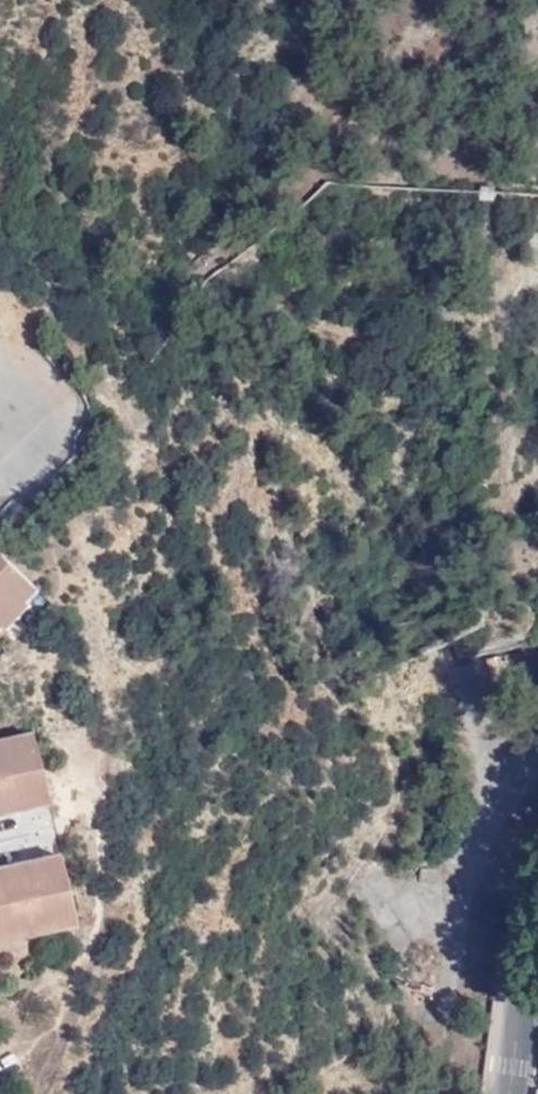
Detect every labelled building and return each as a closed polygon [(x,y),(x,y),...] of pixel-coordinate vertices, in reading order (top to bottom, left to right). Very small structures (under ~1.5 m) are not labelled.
[(2,640),(24,614),(19,607),(30,597),(0,567),(0,638),(2,640)] [(24,736),(0,741),(0,815),(40,807),(24,736)] [(515,877),(519,859),(503,855),(500,872),(515,877)] [(53,857),(0,868),(0,942),(67,927),(53,857)]
